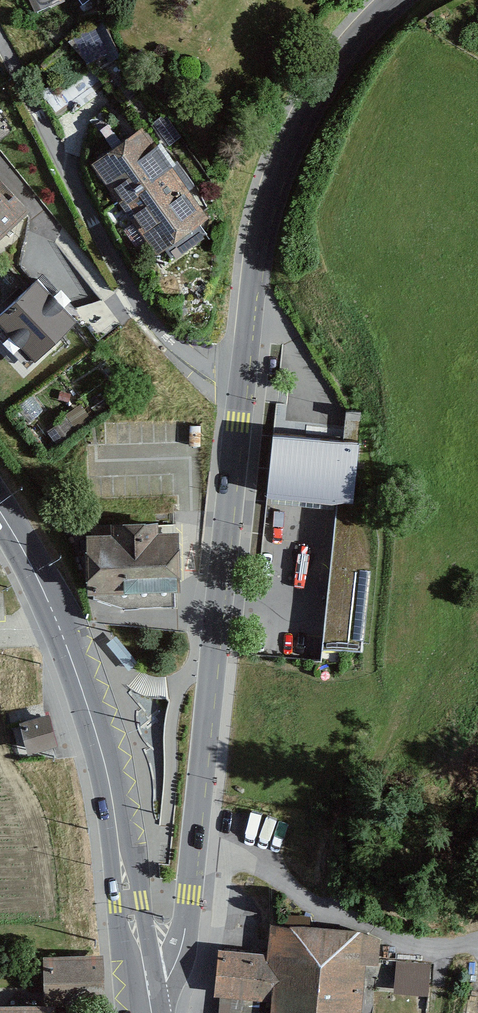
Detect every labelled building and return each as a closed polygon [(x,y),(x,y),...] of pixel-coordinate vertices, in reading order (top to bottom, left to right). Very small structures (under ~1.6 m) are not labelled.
[(212,226),(145,131),(94,169),(161,263),(212,226)] [(0,193),(0,243),(31,214),(15,198),(9,203),(0,193)] [(0,318),(0,328),(36,366),(80,324),(39,281),(0,318)] [(352,441),(272,434),(267,495),(345,502),(331,650),(364,653),(383,443),(374,442),(377,418),(354,416),(352,441)] [(111,529),(86,529),(88,587),(180,585),(179,527),(158,528),(158,517),(110,518),(111,529)] [(20,718),(27,750),(57,743),(50,711),(20,718)] [(218,944),(214,992),(272,997),(271,1012),(361,1012),(367,961),(378,962),(380,938),(358,928),(270,921),(267,949),(218,944)] [(103,953),(43,954),(44,997),(55,997),(55,1003),(104,1002),(103,953)] [(393,991),(428,993),(431,964),(396,961),(393,991)] [(0,997),(0,1012),(55,1012),(55,1003),(55,997),(44,997),(0,997)]
